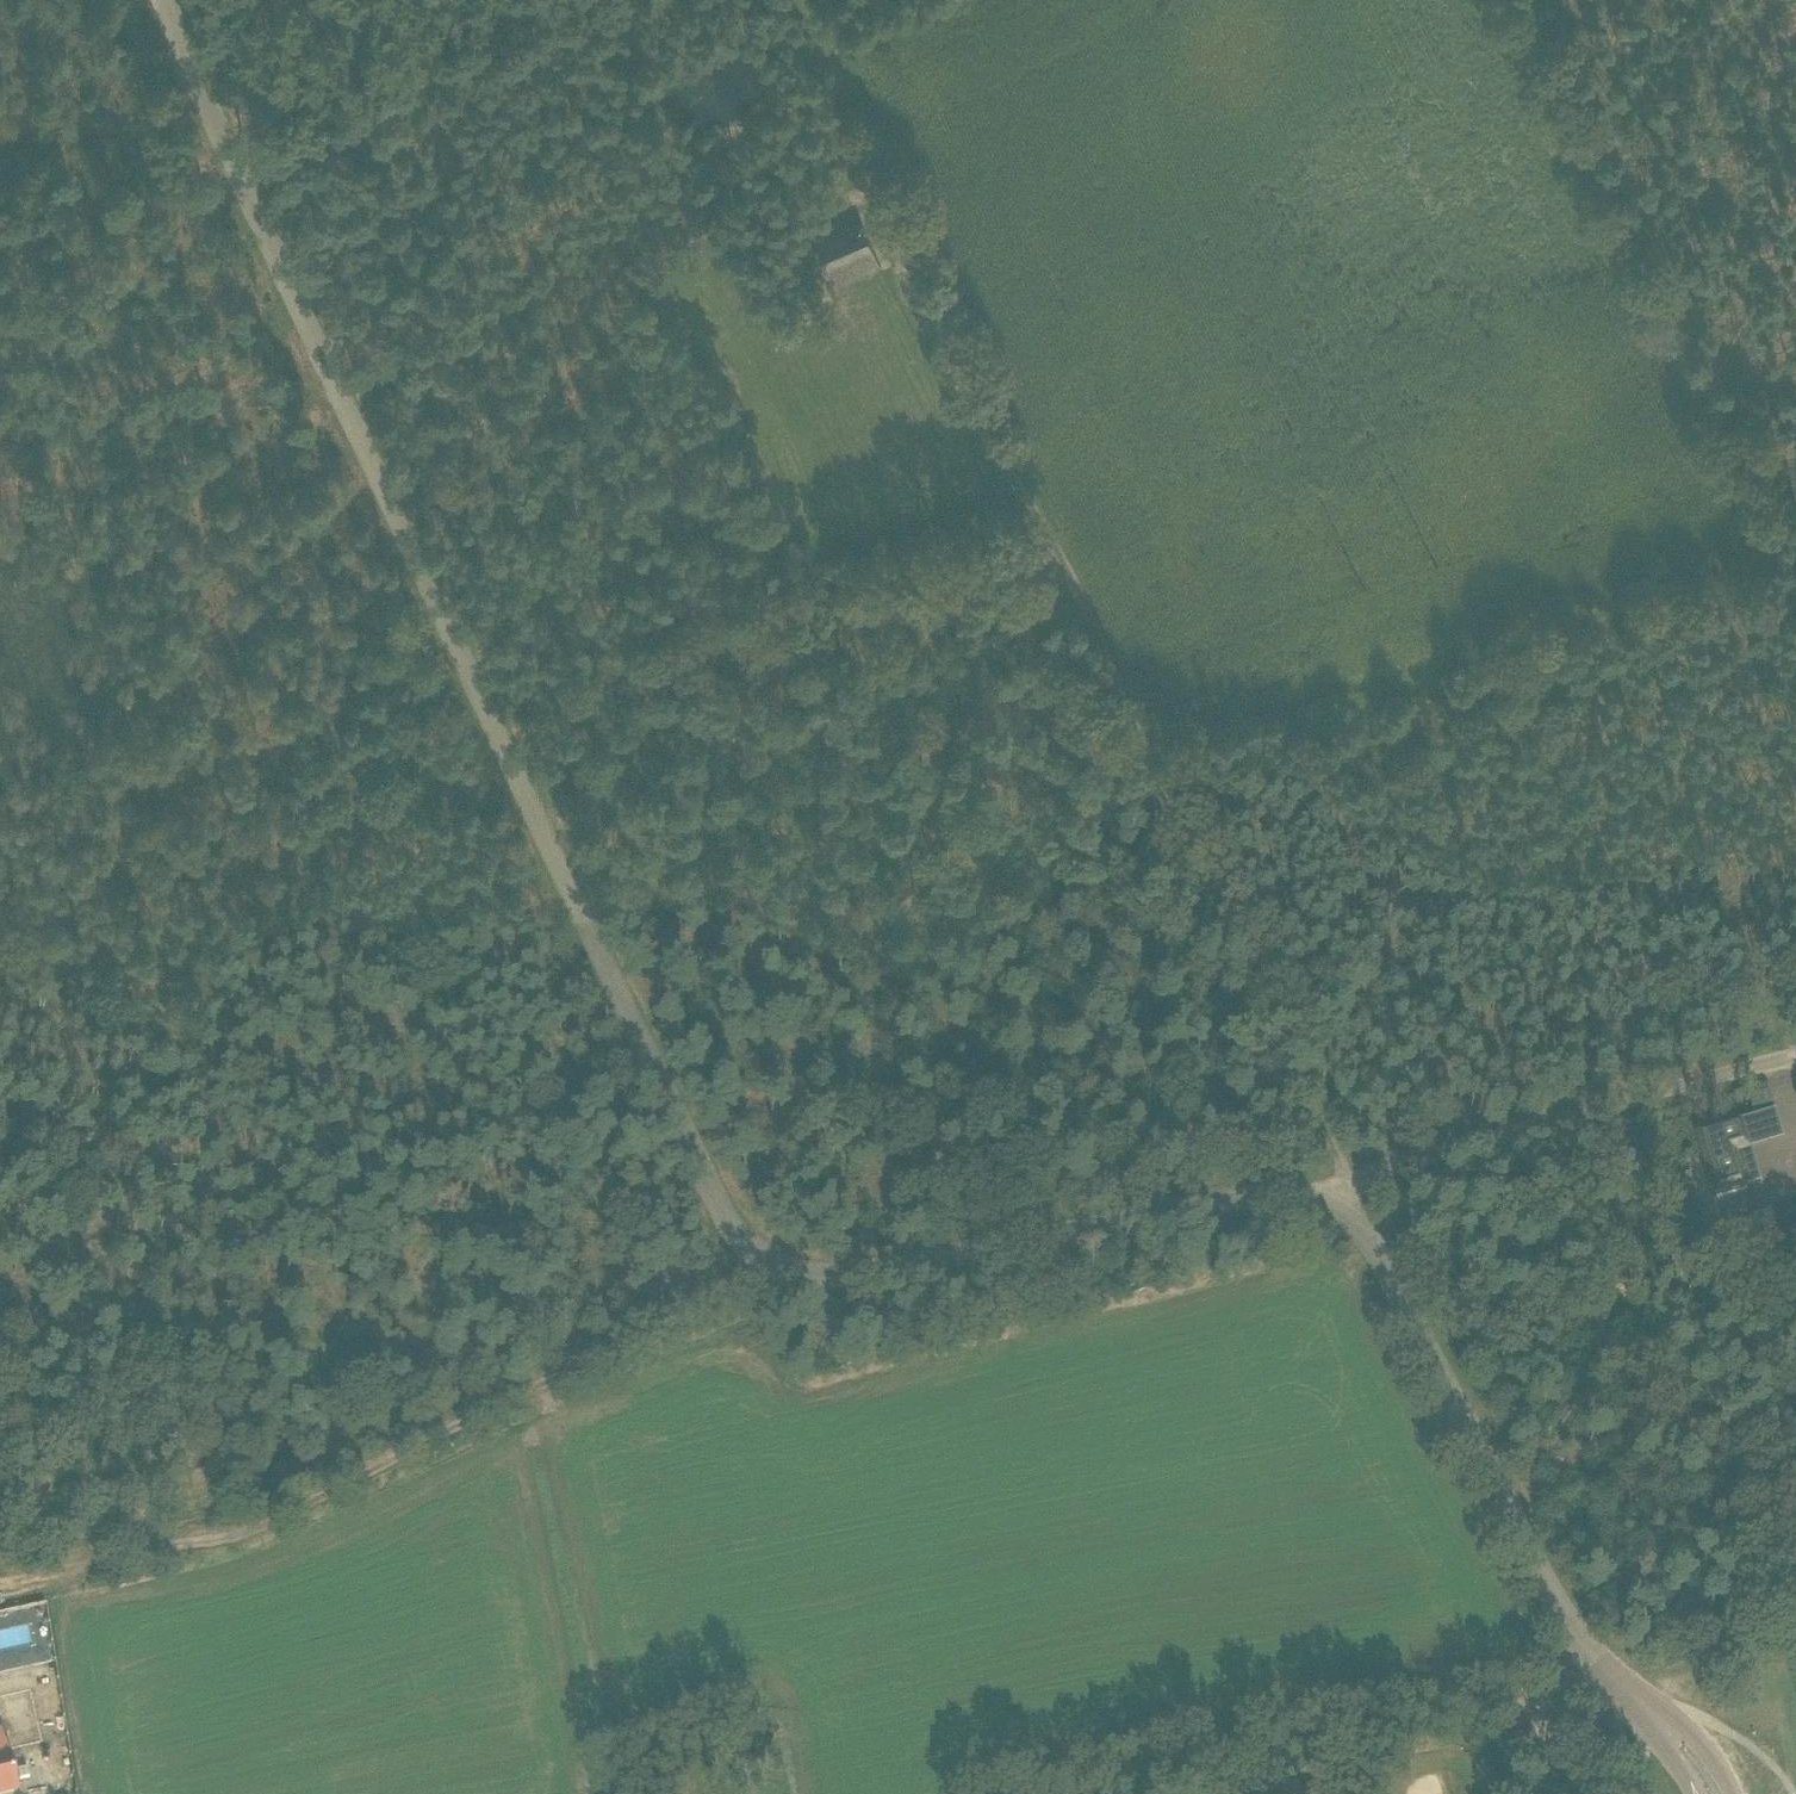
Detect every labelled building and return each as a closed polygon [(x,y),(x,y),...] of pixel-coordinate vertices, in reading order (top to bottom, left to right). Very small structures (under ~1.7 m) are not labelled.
[(861,221),(815,241),(828,271),(874,252),(861,221)] [(1775,1111),(1695,1134),(1713,1197),(1744,1188),(1735,1155),(1748,1151),(1745,1143),(1782,1133),(1775,1111)] [(41,1750),(58,1747),(44,1687),(28,1691),(41,1750)] [(11,1768),(4,1731),(0,1732),(0,1793),(5,1793),(17,1791),(11,1768)] [(1325,1784),(1280,1793),(1328,1793),(1325,1784)]
